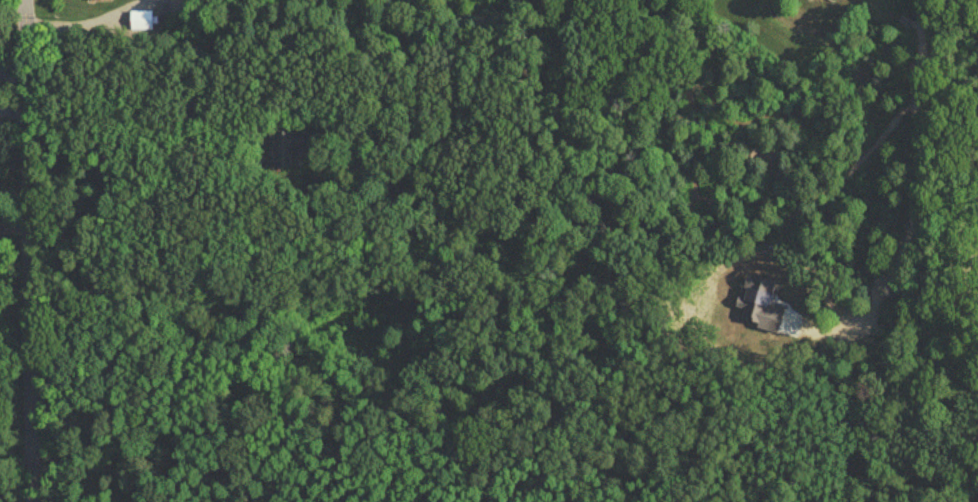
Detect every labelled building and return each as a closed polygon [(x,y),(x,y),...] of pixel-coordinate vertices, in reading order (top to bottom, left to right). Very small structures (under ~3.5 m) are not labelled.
[(131,16),(131,34),(151,34),(151,16),(131,16)]
